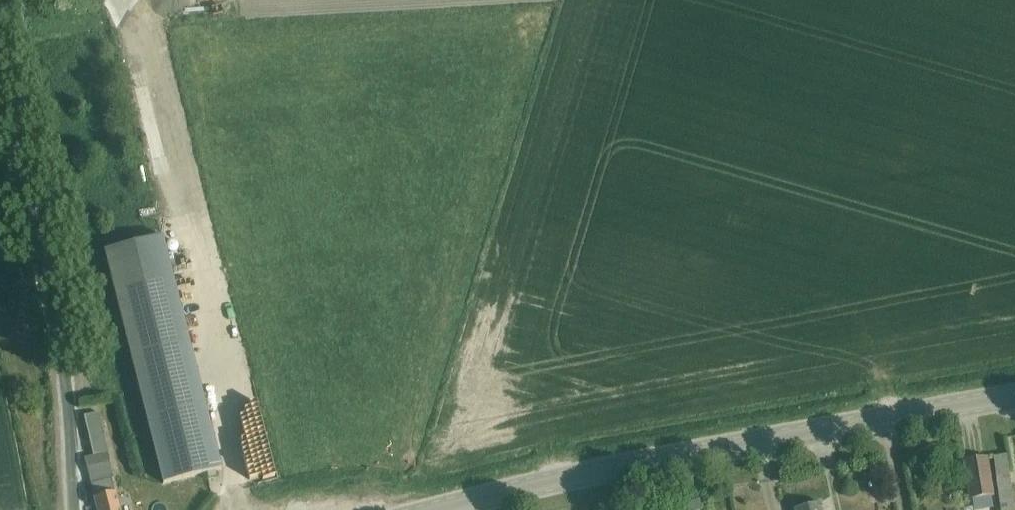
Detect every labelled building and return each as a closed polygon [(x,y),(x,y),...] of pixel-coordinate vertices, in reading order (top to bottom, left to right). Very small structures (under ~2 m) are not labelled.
[(221,470),(163,241),(105,255),(163,484),(221,470)] [(97,509),(119,509),(109,472),(111,471),(97,413),(82,416),(92,455),(92,457),(84,459),(97,509)] [(996,482),(1001,509),(1014,509),(1014,486),(1014,483),(1010,484),(1005,455),(993,458),(996,482)] [(992,496),(986,458),(962,462),(968,500),(992,496)] [(696,493),(673,497),(677,509),(699,509),(696,493)]
